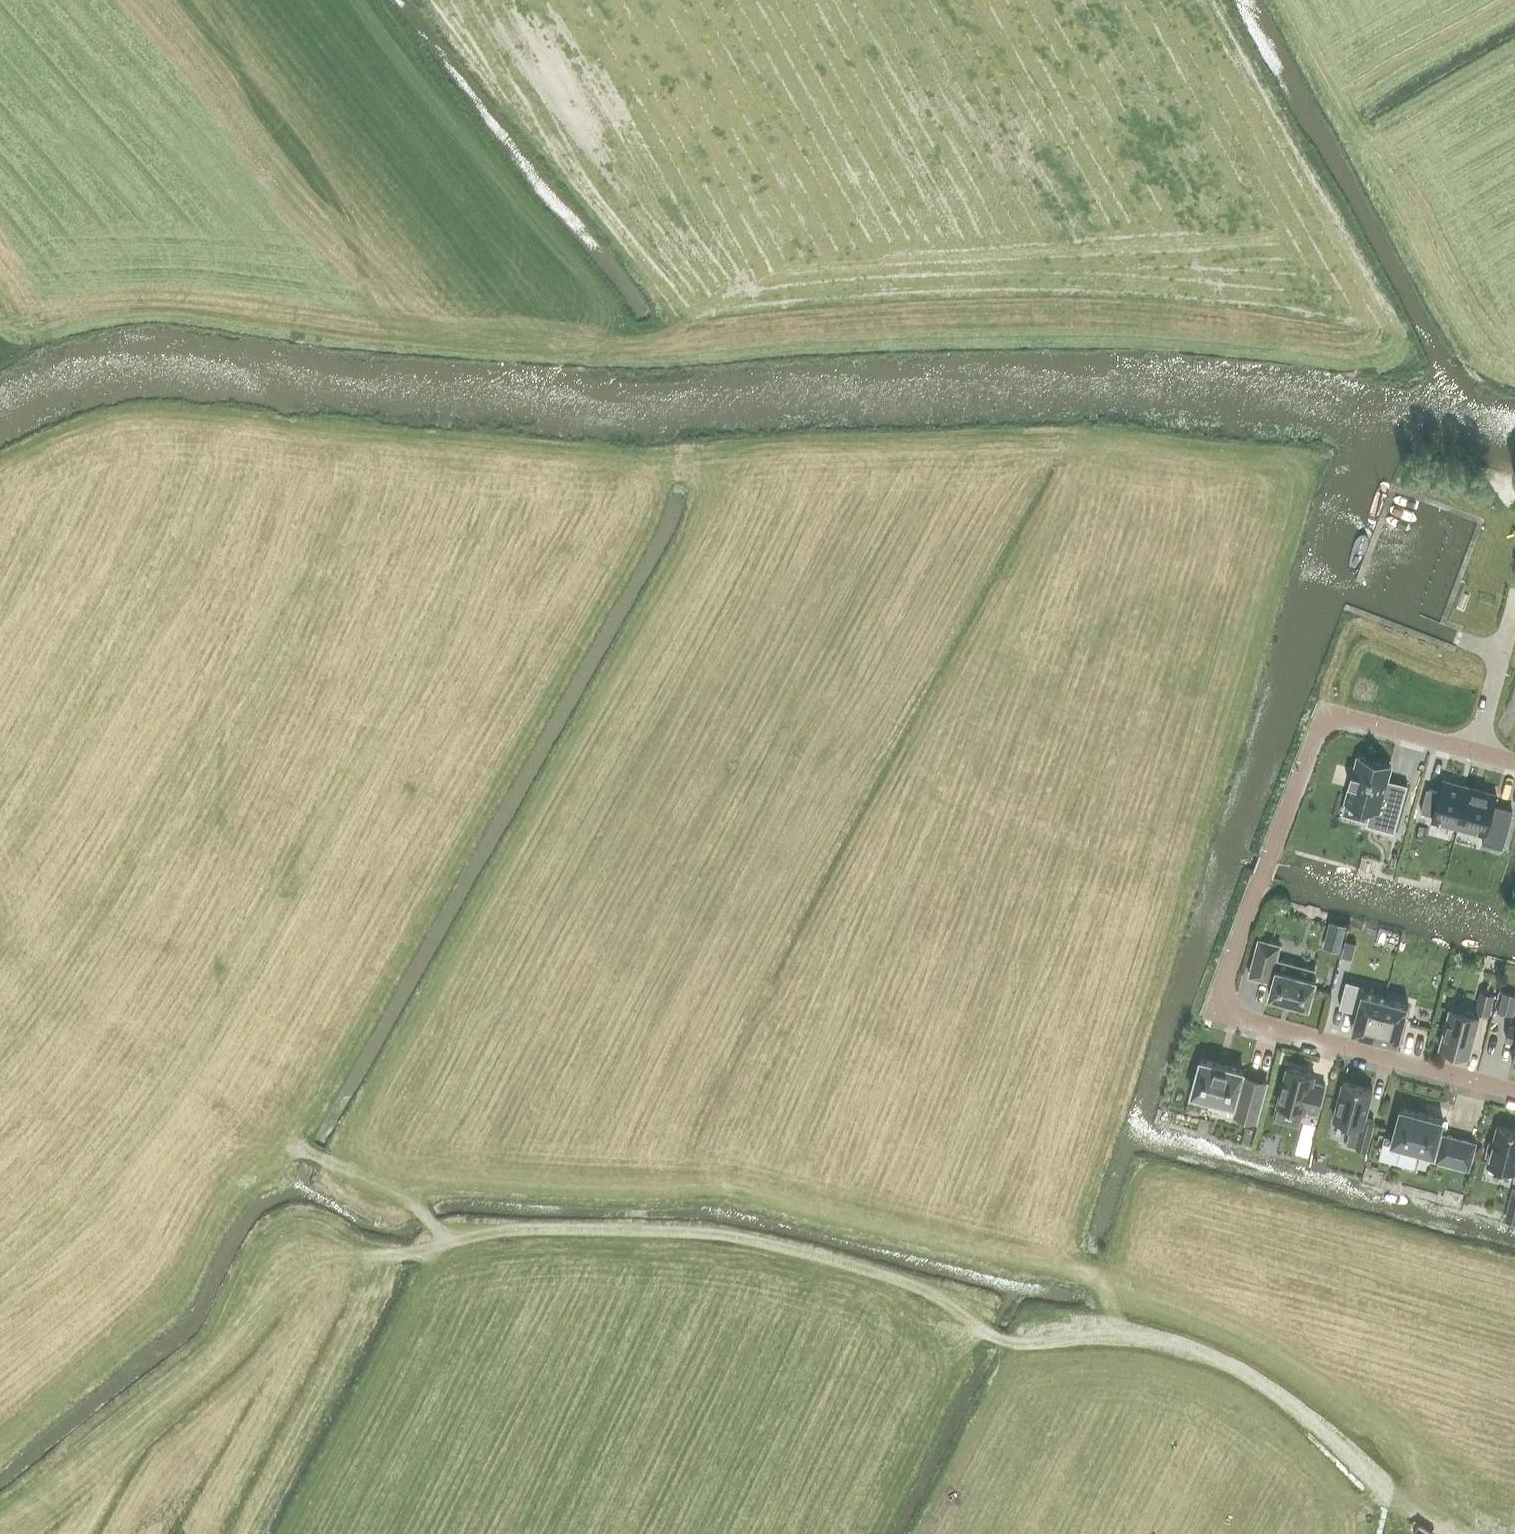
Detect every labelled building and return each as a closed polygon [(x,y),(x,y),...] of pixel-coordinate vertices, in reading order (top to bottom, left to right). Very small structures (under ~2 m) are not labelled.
[(1391,766),(1360,757),(1355,774),(1353,774),(1350,784),(1352,784),(1345,811),(1369,818),(1365,835),(1393,842),(1407,788),(1386,782),(1391,766)] [(1462,827),(1473,788),(1464,786),(1464,785),(1463,785),(1446,781),(1439,803),(1427,800),(1421,823),(1435,827),(1437,820),(1462,827)] [(1500,795),(1473,788),(1462,827),(1489,835),(1500,795)] [(1330,921),(1323,947),(1339,951),(1346,925),(1330,921)] [(1309,1007),(1316,980),(1274,969),(1280,945),(1259,940),(1249,976),(1273,982),(1269,996),(1309,1007)] [(1351,994),(1353,983),(1341,980),(1338,990),(1351,994)] [(1514,1006),(1514,994),(1502,990),(1497,1008),(1513,1013),(1514,1006)] [(1375,1037),(1385,999),(1362,992),(1352,1031),(1375,1037)] [(1475,1012),(1489,1016),(1494,996),(1480,992),(1475,1012)] [(1385,999),(1375,1037),(1399,1044),(1409,1005),(1385,999)] [(1470,1056),(1480,1017),(1450,1010),(1440,1048),(1470,1056)] [(1510,1025),(1506,1039),(1514,1041),(1514,1026),(1510,1025)] [(1217,1064),(1201,1060),(1192,1094),(1237,1106),(1234,1116),(1257,1122),(1267,1083),(1242,1076),(1243,1071),(1227,1067),(1227,1066),(1226,1065),(1225,1067),(1219,1065),(1219,1064),(1217,1063),(1217,1064)] [(1317,1117),(1325,1086),(1312,1083),(1314,1075),(1288,1068),(1276,1110),(1303,1117),(1304,1113),(1317,1117)] [(1366,1150),(1374,1121),(1365,1118),(1373,1090),(1344,1082),(1334,1120),(1352,1125),(1347,1144),(1357,1147),(1356,1147),(1366,1150)] [(1442,1137),(1438,1136),(1443,1121),(1400,1109),(1391,1143),(1433,1155),(1435,1150),(1439,1151),(1436,1161),(1468,1170),(1475,1145),(1443,1135),(1442,1137)] [(1497,1127),(1493,1143),(1489,1142),(1485,1156),(1489,1157),(1487,1165),(1514,1172),(1514,1131),(1497,1127)]
